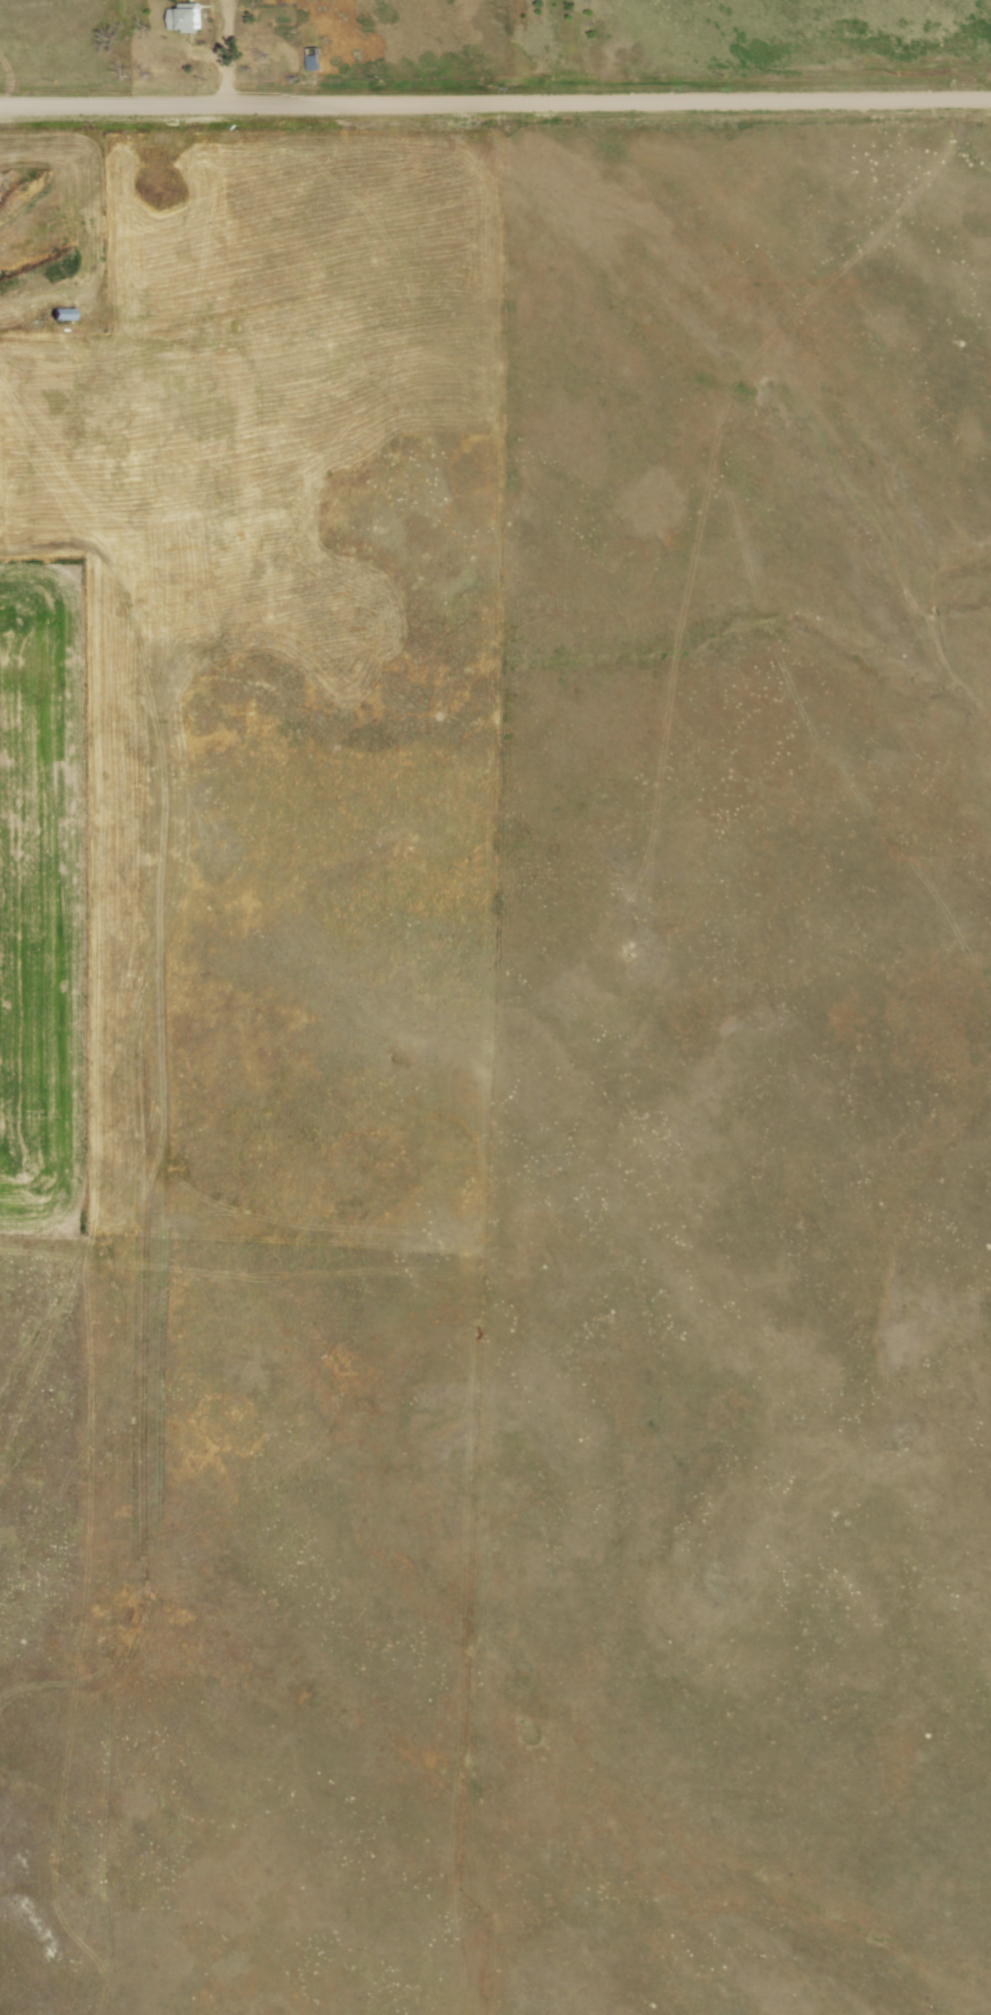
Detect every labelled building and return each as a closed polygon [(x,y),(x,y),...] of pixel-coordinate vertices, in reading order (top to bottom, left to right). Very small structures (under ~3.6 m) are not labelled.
[(180,7),(180,28),(200,28),(201,7),(180,7)] [(308,48),(309,69),(321,68),(320,48),(308,48)] [(56,320),(76,320),(76,308),(56,308),(56,320)]
